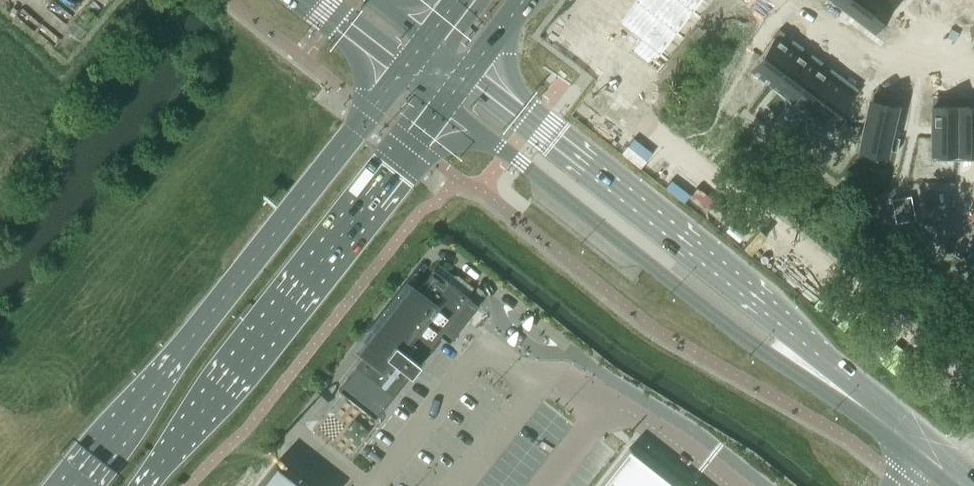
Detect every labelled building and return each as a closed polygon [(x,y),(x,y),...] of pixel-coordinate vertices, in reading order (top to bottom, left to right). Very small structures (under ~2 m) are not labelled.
[(618,24),(641,42),(632,53),(651,68),(703,0),(637,0),(618,24)] [(831,1),(866,27),(885,2),(882,0),(831,0),(831,1)] [(773,37),(750,69),(770,84),(794,52),(773,37)] [(794,52),(770,84),(788,97),(784,103),(785,104),(813,67),(794,52)] [(813,67),(785,104),(804,118),(832,81),(813,67)] [(832,81),(804,118),(824,133),(831,123),(838,128),(845,118),(839,114),(852,96),(832,81)] [(871,101),(860,149),(886,154),(887,150),(897,153),(900,139),(890,137),(896,106),(871,101)] [(956,106),(931,106),(931,160),(956,160),(956,106)] [(956,106),(956,160),(973,160),(973,106),(956,106)] [(911,195),(903,197),(904,205),(905,209),(913,207),(911,195)] [(903,197),(891,199),(893,207),(904,205),(903,197)] [(904,205),(893,207),(894,215),(906,213),(905,209),(904,205)] [(913,207),(905,209),(906,213),(907,221),(915,219),(913,207)] [(906,213),(894,215),(895,223),(907,221),(906,213)] [(365,356),(338,390),(375,419),(410,375),(411,376),(412,375),(411,374),(415,369),(419,364),(420,365),(421,364),(419,363),(441,336),(449,342),(478,305),(470,299),(471,298),(434,269),(431,267),(428,271),(431,273),(417,291),(413,288),(412,287),(410,286),(358,351),(361,354),(365,356)] [(599,485),(674,485),(653,469),(631,452),(632,451),(629,448),(627,450),(599,485)] [(257,485),(304,485),(275,463),(257,485)]
